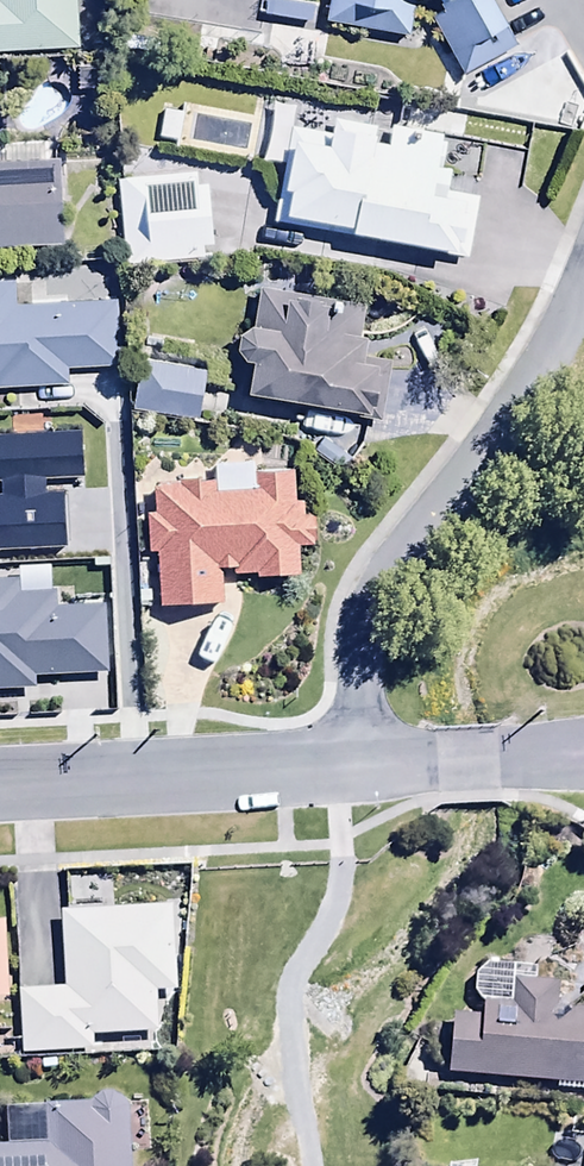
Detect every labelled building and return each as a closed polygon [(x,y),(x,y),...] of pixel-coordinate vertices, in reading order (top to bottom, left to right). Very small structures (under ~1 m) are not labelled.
[(79,0),(0,0),(0,56),(82,52),(79,0)] [(327,27),(417,41),(417,9),(448,3),(453,0),(331,0),(327,27)] [(495,0),(472,0),(435,23),(469,78),(523,45),(495,0)] [(165,115),(161,142),(178,145),(177,152),(245,164),(253,119),(183,107),(181,118),(165,115)] [(338,124),(335,141),(294,132),(273,228),(466,266),(478,204),(456,199),(460,177),(445,174),(451,143),(395,132),(391,153),(379,151),(383,133),(338,124)] [(0,156),(0,242),(70,239),(65,152),(0,156)] [(198,178),(148,182),(154,252),(215,247),(210,190),(199,191),(198,178)] [(246,344),(245,359),(258,375),(254,405),(386,423),(392,374),(367,371),(370,347),(361,345),(365,311),(265,298),(259,334),(246,344)] [(136,415),(201,423),(206,377),(141,369),(136,415)] [(159,559),(164,617),(224,613),(222,578),(237,577),(237,582),(261,581),(261,586),(300,583),(298,555),(316,554),(314,521),(306,521),(304,506),(298,506),(296,475),(257,478),(259,497),(220,499),(219,486),(154,490),(156,521),(150,521),(152,559),(159,559)] [(66,995),(23,996),(23,1061),(95,1059),(94,1043),(159,1042),(158,999),(177,999),(175,917),(65,919),(66,995)] [(10,1006),(6,927),(0,928),(0,1007),(10,1006)] [(535,977),(536,965),(477,960),(473,1012),(452,1010),(447,1069),(583,1080),(583,1005),(557,1003),(559,979),(535,977)] [(130,1103),(96,1104),(96,1113),(49,1115),(51,1153),(0,1155),(0,1165),(133,1165),(130,1103)]
